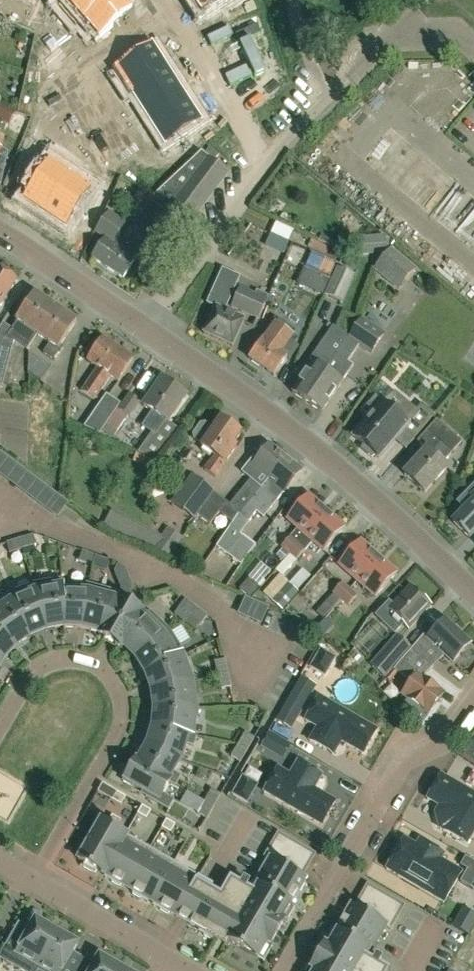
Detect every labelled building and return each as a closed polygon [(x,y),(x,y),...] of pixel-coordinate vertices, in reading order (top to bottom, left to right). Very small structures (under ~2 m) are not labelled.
[(61,6),(66,2),(82,21),(105,0),(56,0),(61,6)] [(82,21),(98,39),(94,43),(102,52),(120,36),(112,27),(133,8),(126,0),(105,0),(82,21)] [(200,15),(224,0),(231,10),(247,0),(191,0),(200,15)] [(152,43),(115,66),(132,92),(168,69),(152,43)] [(168,69),(132,92),(148,118),(185,94),(168,69)] [(185,94),(148,118),(165,144),(201,121),(185,94)] [(39,178),(23,201),(44,215),(70,176),(49,163),(52,158),(42,151),(29,171),(39,178)] [(201,151),(150,199),(165,211),(166,210),(186,226),(228,172),(201,151)] [(148,164),(147,152),(132,154),(133,166),(148,164)] [(70,176),(44,215),(65,229),(81,205),(91,212),(104,192),(93,185),(90,190),(70,176)] [(139,255),(116,240),(127,222),(110,210),(96,231),(106,237),(92,258),(123,278),(139,255)] [(139,249),(142,245),(146,248),(151,239),(147,237),(150,233),(134,223),(124,238),(139,249)] [(267,243),(285,251),(289,241),(271,233),(267,243)] [(416,269),(391,249),(374,268),(400,289),(416,269)] [(312,252),(307,266),(330,277),(336,263),(312,252)] [(339,268),(325,296),(342,303),(354,275),(339,268)] [(17,280),(0,269),(0,308),(17,280)] [(208,302),(216,306),(205,332),(234,345),(246,318),(226,309),(240,278),(223,270),(208,302)] [(255,293),(251,292),(240,287),(231,308),(259,318),(269,295),(257,290),(255,293)] [(55,307),(35,293),(16,321),(17,321),(12,329),(3,323),(0,327),(0,385),(4,386),(15,343),(26,350),(38,334),(55,307)] [(77,322),(55,307),(38,334),(26,350),(27,351),(38,336),(50,344),(43,353),(55,361),(65,348),(61,345),(77,322)] [(279,320),(264,341),(262,340),(249,358),(274,375),(287,358),(289,360),(298,347),(294,343),(297,338),(293,335),(296,332),(279,320)] [(322,413),(344,382),(354,366),(349,362),(360,346),(372,354),(384,335),(362,320),(350,337),(319,381),(323,384),(309,404),(322,413)] [(319,381),(350,337),(333,326),(310,360),(314,362),(293,393),(309,404),(323,384),(319,381)] [(88,361),(98,367),(81,391),(95,401),(112,377),(118,381),(134,359),(103,339),(88,361)] [(30,351),(28,374),(41,382),(52,366),(30,351)] [(144,406),(153,412),(142,426),(152,433),(138,452),(156,461),(180,429),(169,422),(187,396),(162,379),(144,406)] [(130,393),(101,435),(111,440),(128,416),(130,418),(141,401),(130,393)] [(364,445),(362,449),(372,457),(375,454),(379,457),(400,432),(412,441),(434,414),(421,405),(417,410),(395,393),(383,403),(375,397),(364,411),(371,417),(354,437),(364,445)] [(100,434),(121,404),(107,394),(84,427),(100,434)] [(220,419),(213,429),(205,423),(200,424),(192,435),(193,440),(202,446),(201,446),(214,455),(204,470),(216,478),(226,464),(226,463),(237,447),(234,445),(242,434),(220,419)] [(448,468),(443,464),(462,442),(437,419),(418,441),(427,450),(406,473),(426,492),(448,468)] [(219,513),(233,523),(216,547),(217,547),(235,522),(286,460),(269,446),(257,461),(253,458),(242,473),(251,480),(230,505),(217,494),(197,520),(193,526),(203,534),(210,525),(210,526),(219,513)] [(301,472),(286,460),(235,522),(217,547),(241,566),(256,545),(242,535),(257,513),(264,518),(285,492),(301,472)] [(197,520),(217,494),(192,475),(172,502),(197,520)] [(473,533),(473,486),(458,503),(464,509),(452,521),(469,538),(473,533)] [(306,536),(327,512),(309,495),(288,519),(306,536)] [(327,512),(306,536),(299,544),(289,554),(290,555),(276,570),(284,577),(299,558),(313,542),(324,552),(346,528),(327,512)] [(165,561),(180,542),(169,534),(162,543),(156,553),(165,561)] [(37,545),(34,535),(21,539),(23,549),(37,545)] [(288,554),(289,554),(299,544),(291,536),(281,547),(278,544),(261,564),(270,573),(288,554)] [(10,553),(23,549),(21,539),(7,543),(10,553)] [(358,581),(379,557),(360,541),(339,565),(358,581)] [(93,566),(96,557),(82,552),(78,561),(93,566)] [(108,561),(96,557),(93,566),(105,571),(108,561)] [(397,573),(379,557),(358,581),(376,597),(397,573)] [(291,580),(300,588),(314,573),(305,565),(291,580)] [(65,628),(62,579),(34,584),(46,626),(52,625),(52,626),(64,624),(64,628),(65,628)] [(83,627),(90,585),(63,584),(63,579),(62,579),(65,628),(77,628),(77,627),(83,627)] [(341,600),(351,589),(343,582),(333,593),(334,593),(316,613),(323,619),(341,600)] [(274,602),(285,612),(302,593),(290,583),(274,602)] [(46,626),(34,584),(7,595),(28,634),(41,629),(40,628),(46,626)] [(111,607),(120,613),(126,603),(120,599),(119,602),(114,599),(117,592),(90,585),(83,627),(89,629),(89,630),(100,633),(99,635),(100,635),(111,607)] [(411,586),(393,605),(389,601),(375,616),(394,634),(404,625),(409,630),(432,606),(411,586)] [(358,596),(351,589),(341,600),(349,607),(358,596)] [(7,595),(0,600),(0,630),(16,648),(13,645),(17,642),(28,634),(7,595)] [(191,616),(196,608),(185,600),(179,608),(191,616)] [(132,619),(137,609),(132,606),(126,603),(120,613),(111,607),(100,635),(111,641),(122,648),(141,625),(132,619)] [(207,616),(196,608),(191,616),(201,624),(207,616)] [(137,659),(171,632),(151,612),(147,618),(142,615),(143,613),(137,609),(132,619),(141,625),(122,648),(123,648),(124,647),(132,655),(133,654),(137,659)] [(446,620),(429,638),(425,634),(410,651),(433,668),(446,656),(453,663),(471,644),(446,620)] [(0,630),(0,659),(2,661),(6,656),(7,657),(16,648),(0,630)] [(186,655),(171,632),(137,659),(141,664),(140,664),(146,675),(184,656),(186,655)] [(411,648),(396,634),(369,665),(385,678),(411,648)] [(321,651),(311,668),(324,676),(334,658),(321,651)] [(444,694),(423,678),(433,668),(410,651),(393,670),(410,682),(401,695),(429,715),(444,694)] [(193,682),(184,656),(146,675),(147,675),(150,673),(155,685),(156,685),(158,690),(193,682)] [(215,662),(218,675),(227,672),(224,660),(215,662)] [(231,687),(227,672),(218,675),(221,690),(231,687)] [(193,682),(158,690),(159,696),(157,697),(159,710),(197,709),(193,682)] [(377,731),(360,721),(319,698),(306,721),(318,728),(310,742),(334,755),(342,742),(364,754),(377,731)] [(197,709),(159,710),(154,727),(153,728),(195,736),(197,709)] [(197,737),(201,738),(201,737),(195,736),(153,728),(150,740),(151,740),(149,746),(189,763),(197,737)] [(254,736),(246,733),(241,743),(248,746),(254,736)] [(463,754),(473,762),(473,741),(463,754)] [(243,755),(248,746),(241,743),(236,752),(243,755)] [(176,785),(189,763),(149,746),(146,751),(145,750),(138,762),(137,761),(136,762),(176,785)] [(169,797),(176,785),(136,762),(131,771),(130,770),(124,782),(133,787),(134,784),(149,793),(147,796),(169,809),(174,800),(169,797)] [(265,792),(322,826),(336,802),(314,790),(322,776),(298,762),(290,776),(278,769),(265,792)] [(442,776),(428,799),(440,806),(436,813),(441,829),(467,845),(473,833),(473,795),(442,776)] [(247,803),(257,786),(243,778),(233,795),(247,803)] [(103,784),(98,793),(120,806),(125,798),(103,784)] [(212,790),(204,802),(213,807),(220,795),(212,790)] [(206,819),(213,807),(204,802),(197,814),(206,819)] [(142,807),(138,815),(146,820),(151,811),(142,807)] [(175,825),(166,820),(162,828),(170,833),(175,825)] [(103,873),(125,835),(101,821),(79,859),(103,873)] [(305,877),(302,875),(315,852),(278,831),(265,855),(264,856),(269,858),(255,884),(254,885),(257,887),(252,895),(251,894),(245,891),(247,887),(250,882),(243,878),(240,883),(230,877),(224,889),(221,894),(211,889),(212,886),(208,883),(199,878),(177,917),(185,921),(191,925),(217,940),(226,945),(228,941),(251,954),(264,962),(273,946),(271,944),(277,933),(284,921),(287,922),(295,907),(296,906),(291,903),(299,889),(301,890),(306,881),(304,880),(305,878),(305,877)] [(127,887),(149,849),(125,835),(103,873),(127,887)] [(417,847),(404,839),(387,869),(445,903),(462,873),(441,861),(444,855),(420,841),(417,847)] [(151,901),(173,863),(149,849),(127,887),(151,901)] [(177,917),(199,878),(173,863),(151,901),(177,917)] [(379,966),(381,961),(374,958),(372,962),(364,958),(369,949),(372,951),(387,924),(392,927),(405,902),(368,882),(355,905),(352,903),(350,906),(348,905),(343,914),(345,915),(337,929),(332,926),(323,943),(326,944),(312,967),(309,966),(307,970),(388,970),(379,966)] [(469,905),(459,924),(473,932),(473,908),(469,905)] [(57,932),(36,921),(30,930),(19,924),(0,958),(23,970),(35,970),(57,932)] [(83,960),(72,954),(77,944),(57,932),(35,970),(36,970),(38,966),(48,970),(77,970),(83,960)] [(121,969),(100,957),(94,966),(83,960),(77,970),(119,970),(121,969)]
